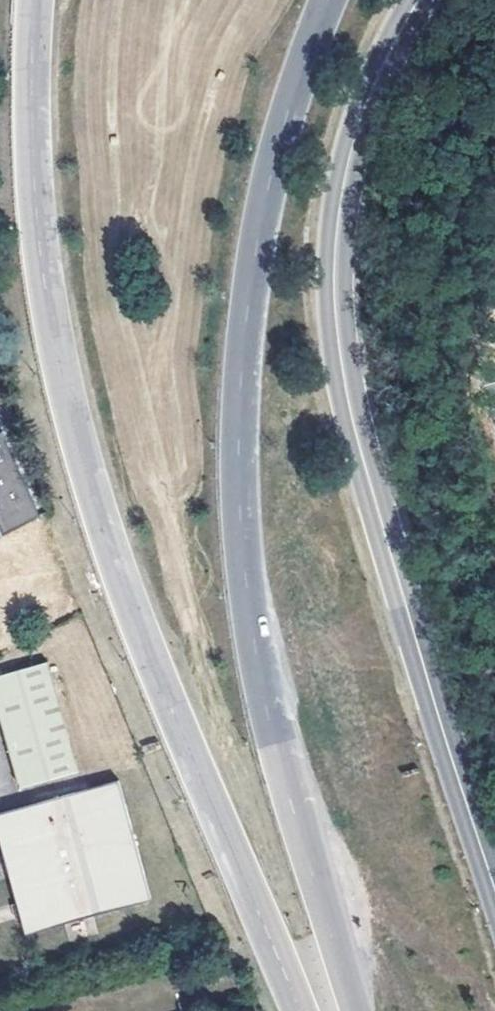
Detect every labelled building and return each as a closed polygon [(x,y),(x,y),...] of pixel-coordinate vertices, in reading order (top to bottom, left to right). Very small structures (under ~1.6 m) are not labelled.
[(4,535),(39,516),(0,434),(0,527),(4,535)] [(33,783),(78,770),(47,661),(0,675),(0,713),(21,786),(26,785),(33,783)] [(0,813),(0,837),(18,903),(12,905),(14,911),(16,918),(21,916),(26,932),(151,899),(119,781),(38,803),(32,804),(0,813)] [(33,783),(26,785),(32,804),(38,803),(33,783)]
